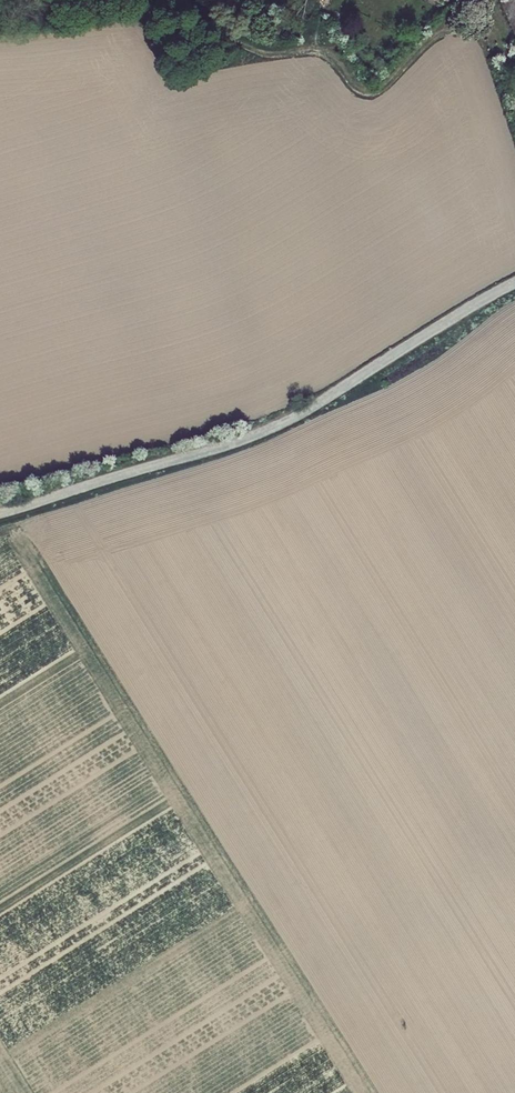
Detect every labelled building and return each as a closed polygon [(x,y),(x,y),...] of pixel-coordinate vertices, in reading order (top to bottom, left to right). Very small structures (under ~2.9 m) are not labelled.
[(514,26),(514,0),(501,0),(514,26)]
